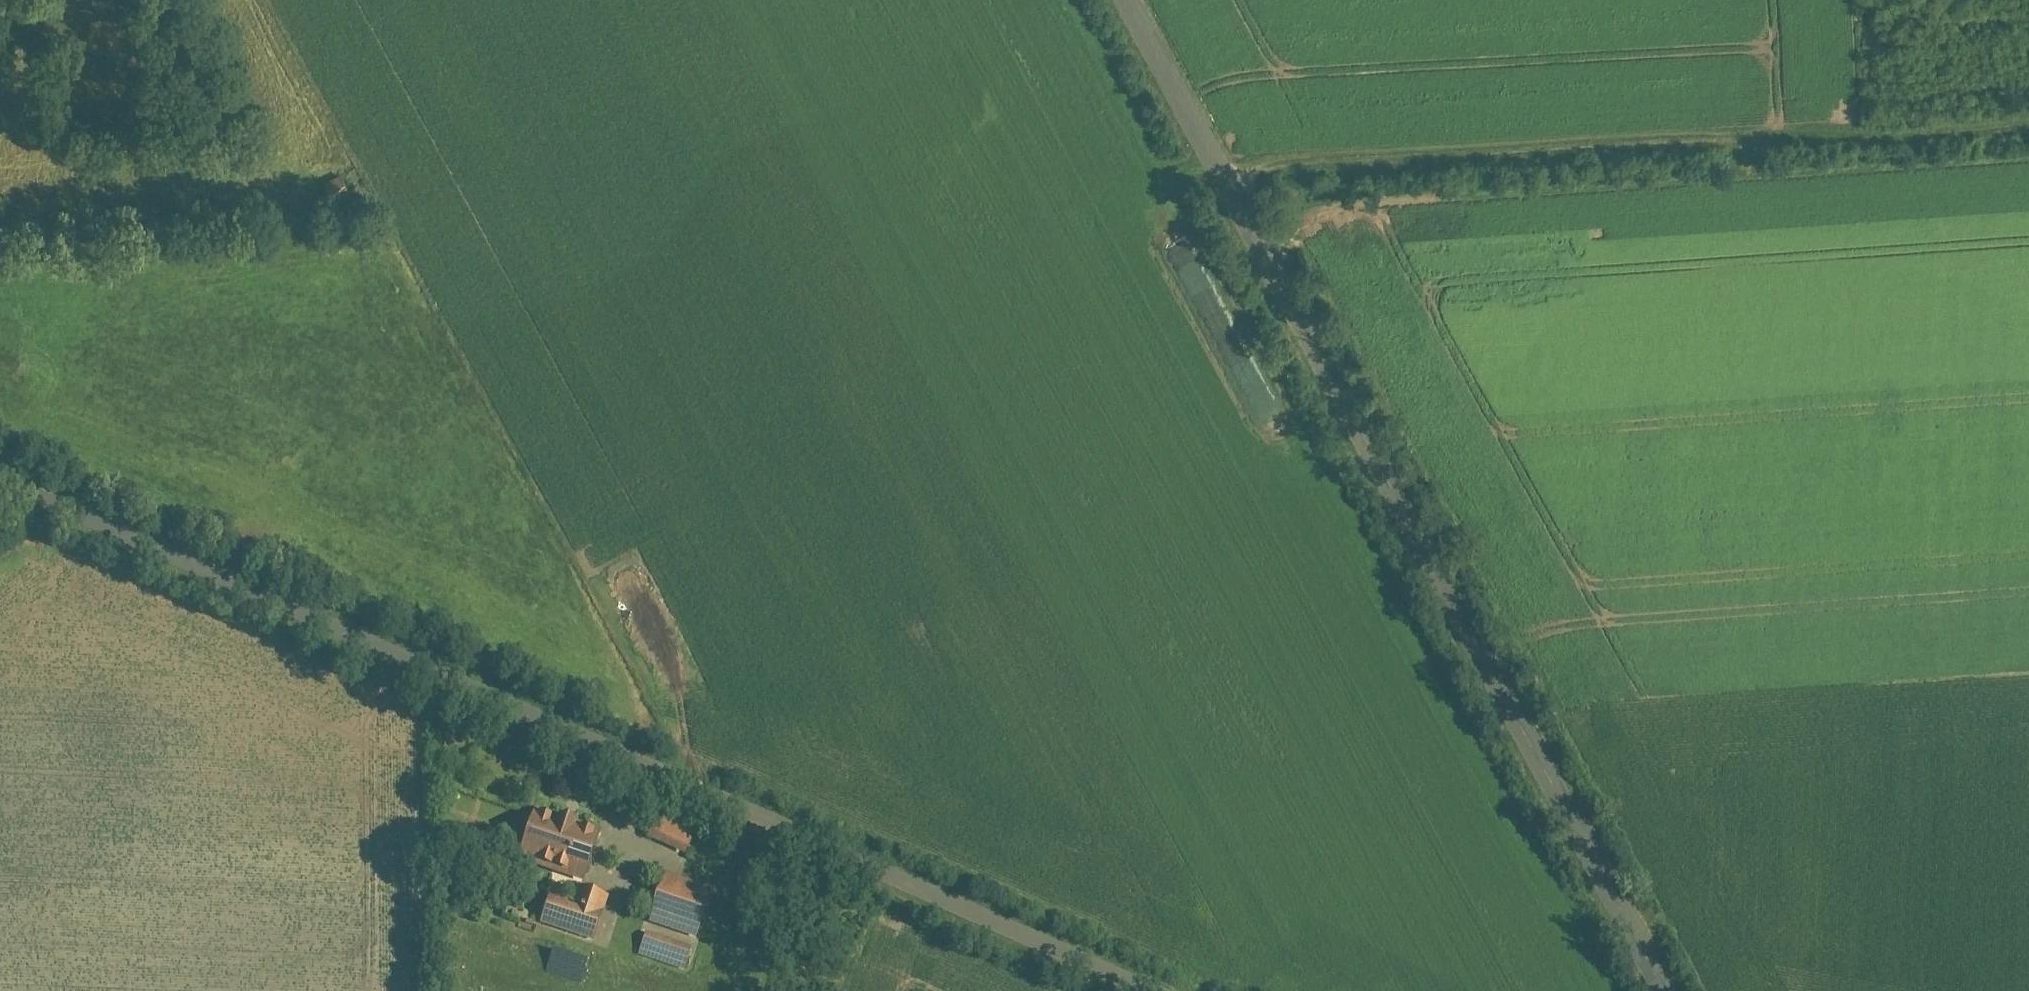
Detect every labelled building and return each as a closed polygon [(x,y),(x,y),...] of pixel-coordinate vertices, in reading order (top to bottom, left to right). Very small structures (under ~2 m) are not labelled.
[(600,839),(529,809),(511,853),(582,882),(600,839)] [(655,811),(646,837),(687,851),(696,825),(655,811)] [(716,884),(663,864),(631,946),(684,967),(716,884)] [(552,878),(536,922),(595,943),(611,899),(552,878)]
